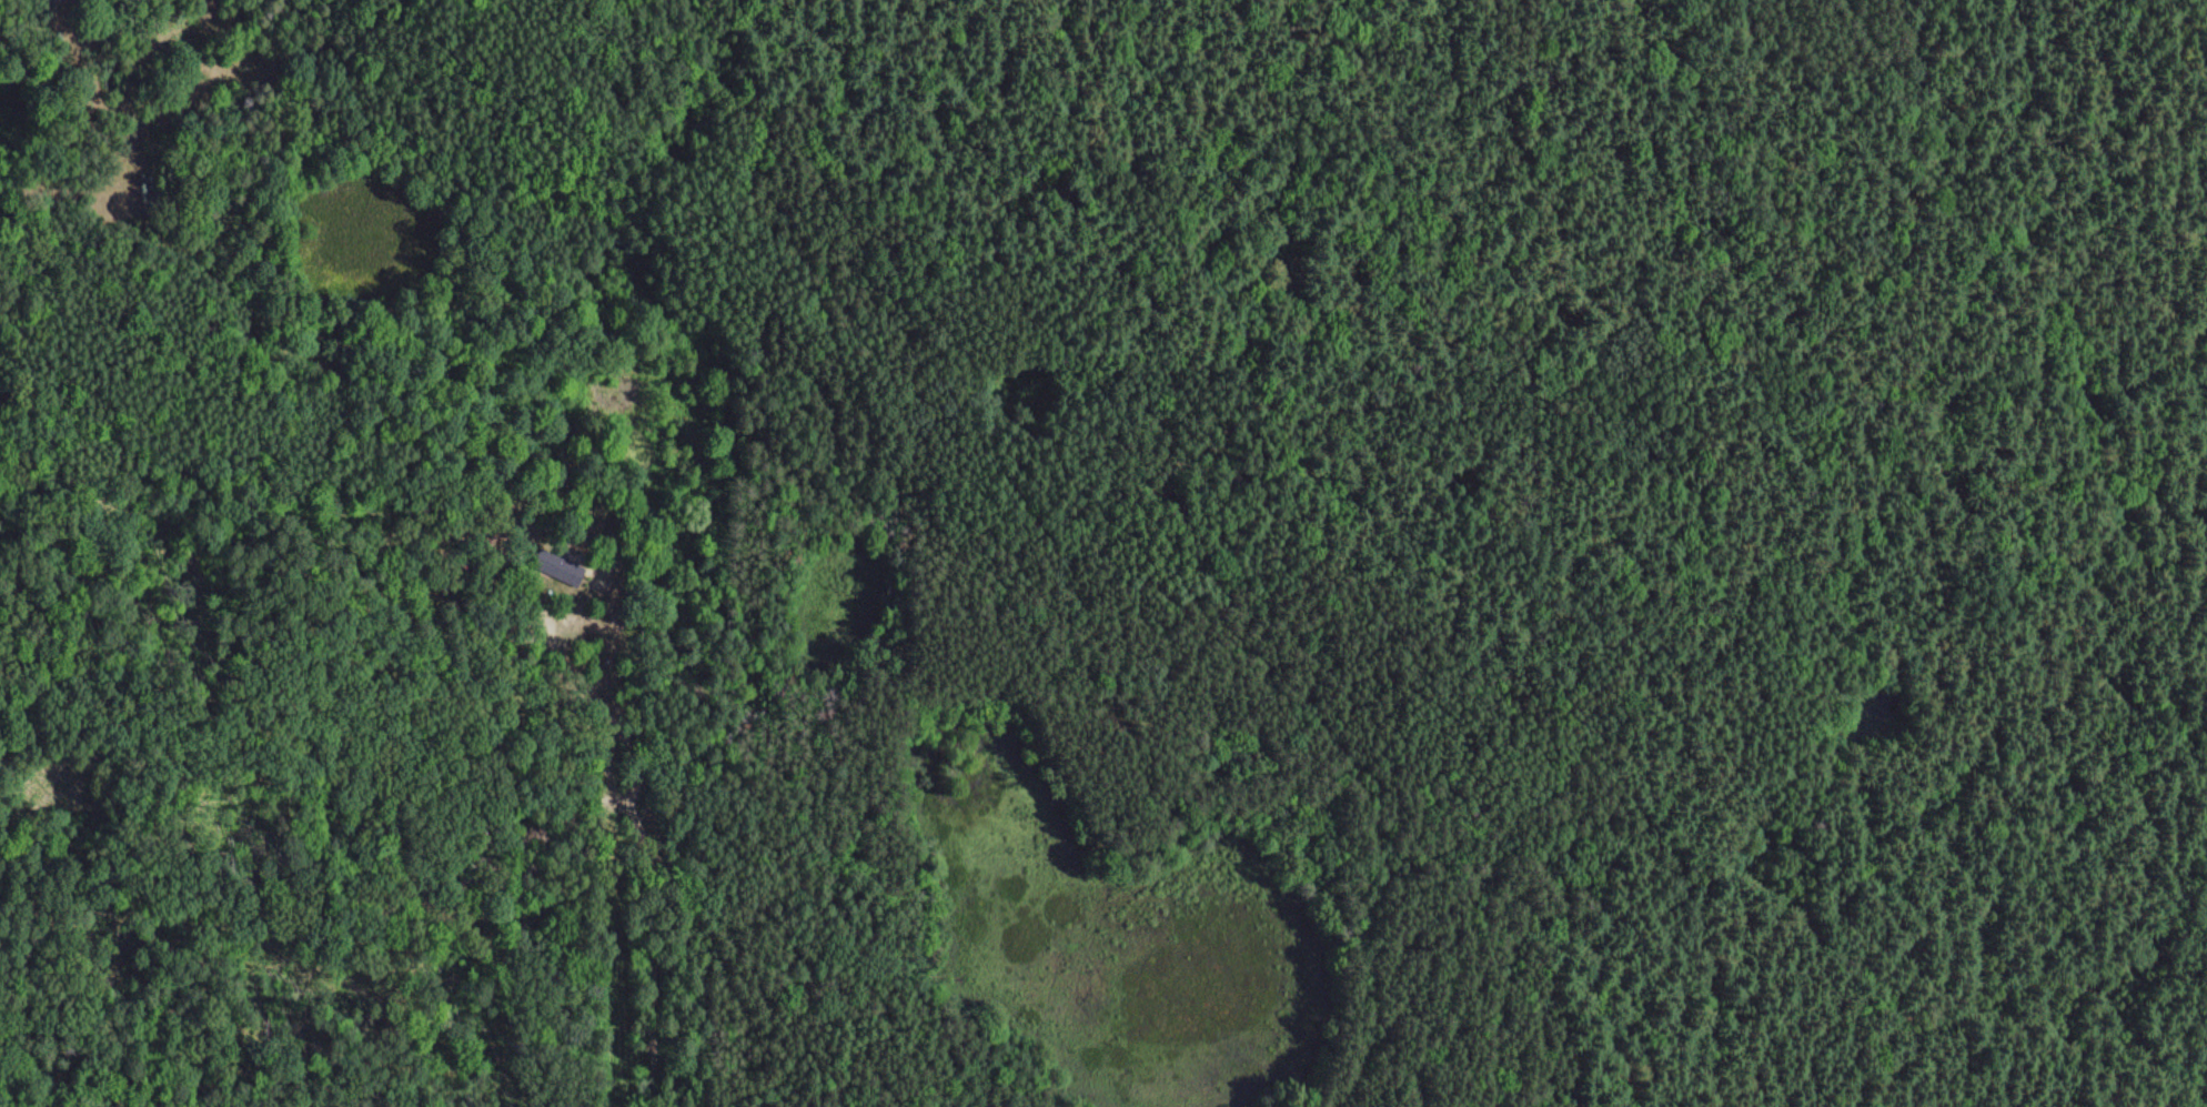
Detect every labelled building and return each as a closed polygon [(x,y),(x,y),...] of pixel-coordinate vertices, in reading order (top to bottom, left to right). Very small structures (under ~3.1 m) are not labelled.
[(584,568),(538,549),(530,568),(575,587),(584,568)]
